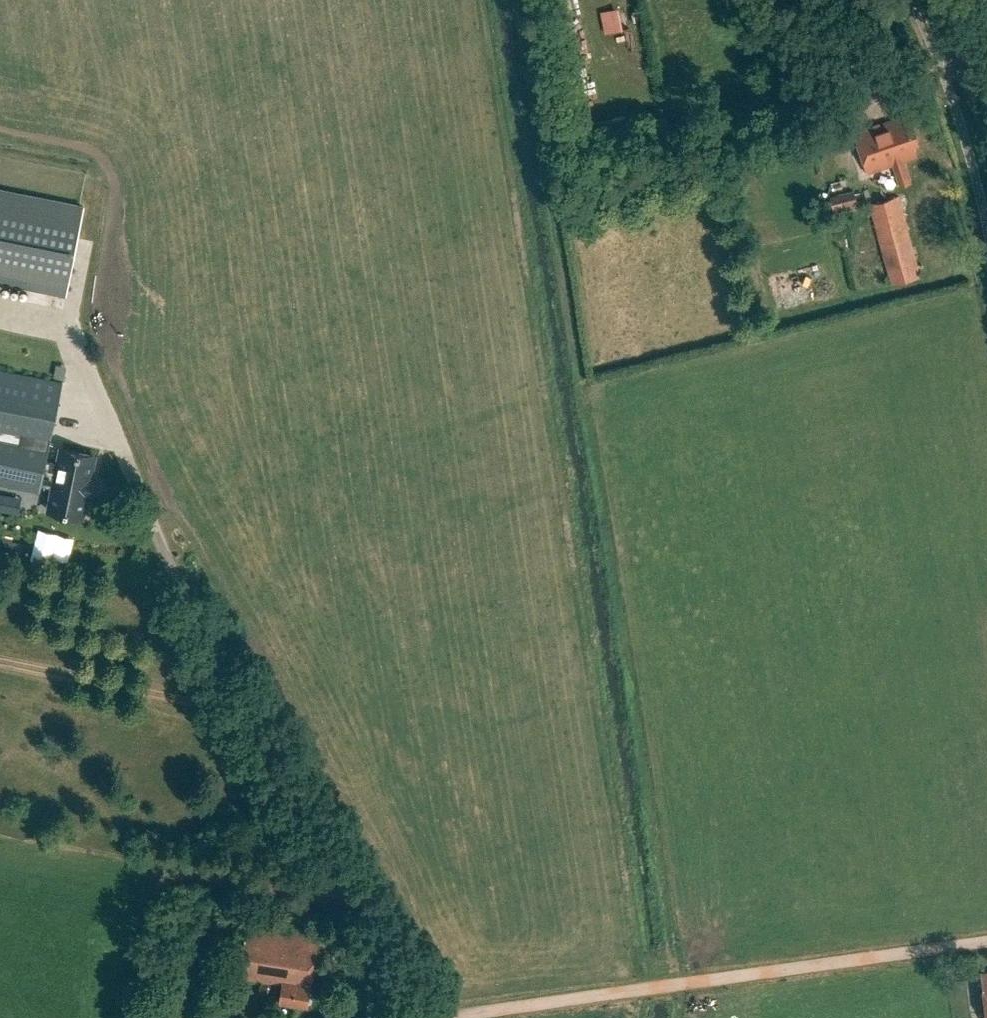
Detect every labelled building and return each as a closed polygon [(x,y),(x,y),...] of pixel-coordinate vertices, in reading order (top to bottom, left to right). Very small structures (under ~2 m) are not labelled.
[(629,110),(585,123),(592,147),(636,134),(629,110)] [(912,184),(906,162),(918,159),(914,145),(921,143),(913,117),(860,133),(873,173),(895,166),(902,187),(912,184)] [(0,191),(0,282),(65,295),(83,208),(0,191)] [(903,197),(874,205),(896,285),(924,278),(903,197)] [(39,493),(41,485),(55,488),(50,512),(80,518),(85,494),(90,495),(93,481),(88,480),(93,456),(62,450),(59,466),(45,463),(62,383),(0,371),(0,485),(39,493)] [(309,1006),(322,937),(247,923),(238,976),(282,984),(279,1001),(309,1006)]
